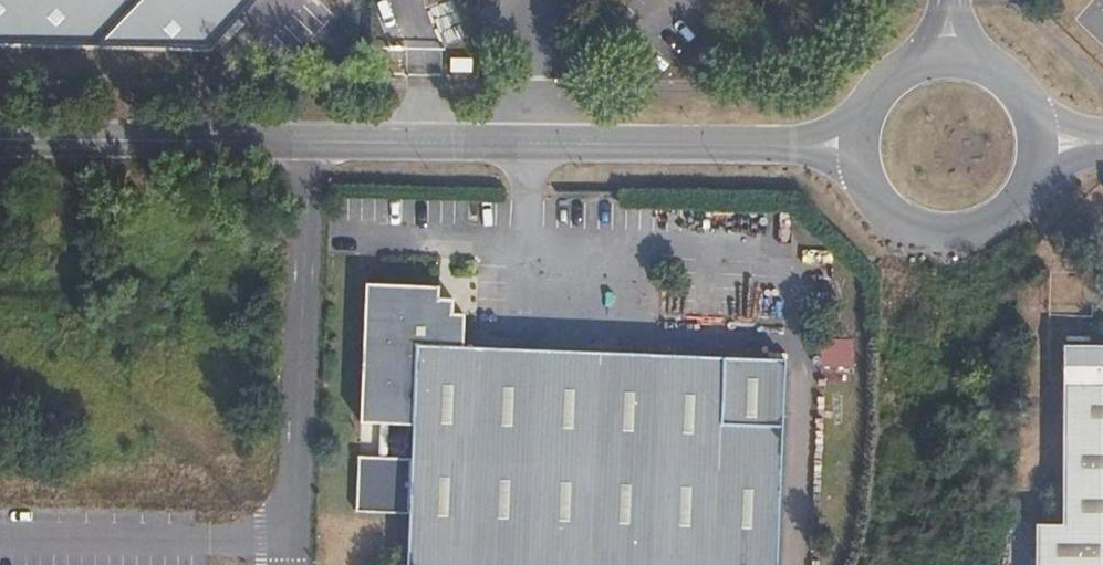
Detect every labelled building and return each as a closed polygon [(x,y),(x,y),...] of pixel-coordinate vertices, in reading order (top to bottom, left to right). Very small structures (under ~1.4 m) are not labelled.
[(211,49),(259,0),(0,0),(0,45),(211,49)] [(768,10),(757,0),(749,0),(744,4),(757,20),(768,10)] [(358,417),(408,421),(403,564),(773,564),(783,359),(463,343),(464,311),(450,309),(443,303),(439,296),(438,282),(365,279),(358,417)] [(1063,346),(1061,525),(1034,525),(1033,564),(1102,564),(1102,347),(1063,346)]
